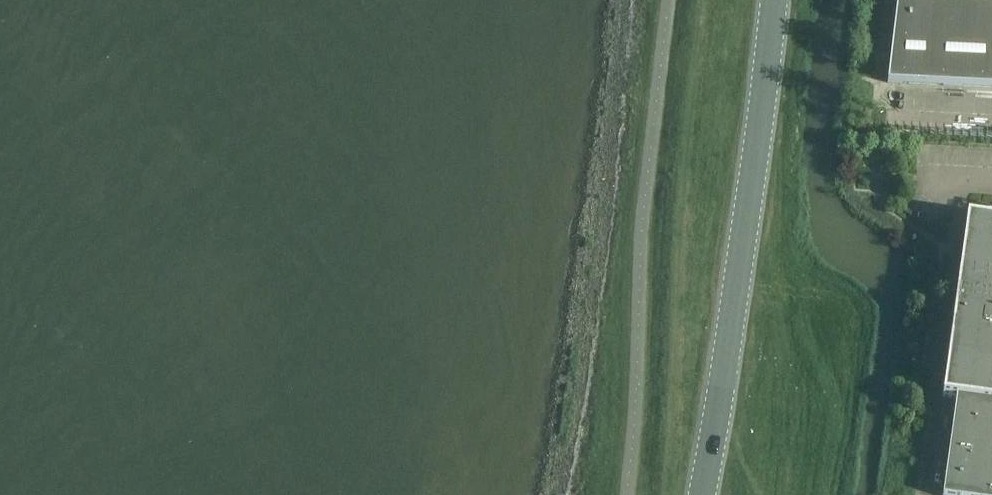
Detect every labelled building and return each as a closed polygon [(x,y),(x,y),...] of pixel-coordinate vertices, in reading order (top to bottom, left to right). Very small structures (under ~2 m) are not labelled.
[(887,84),(991,89),(991,0),(897,0),(887,84)] [(942,398),(955,400),(942,494),(991,494),(991,222),(967,219),(942,398)]
